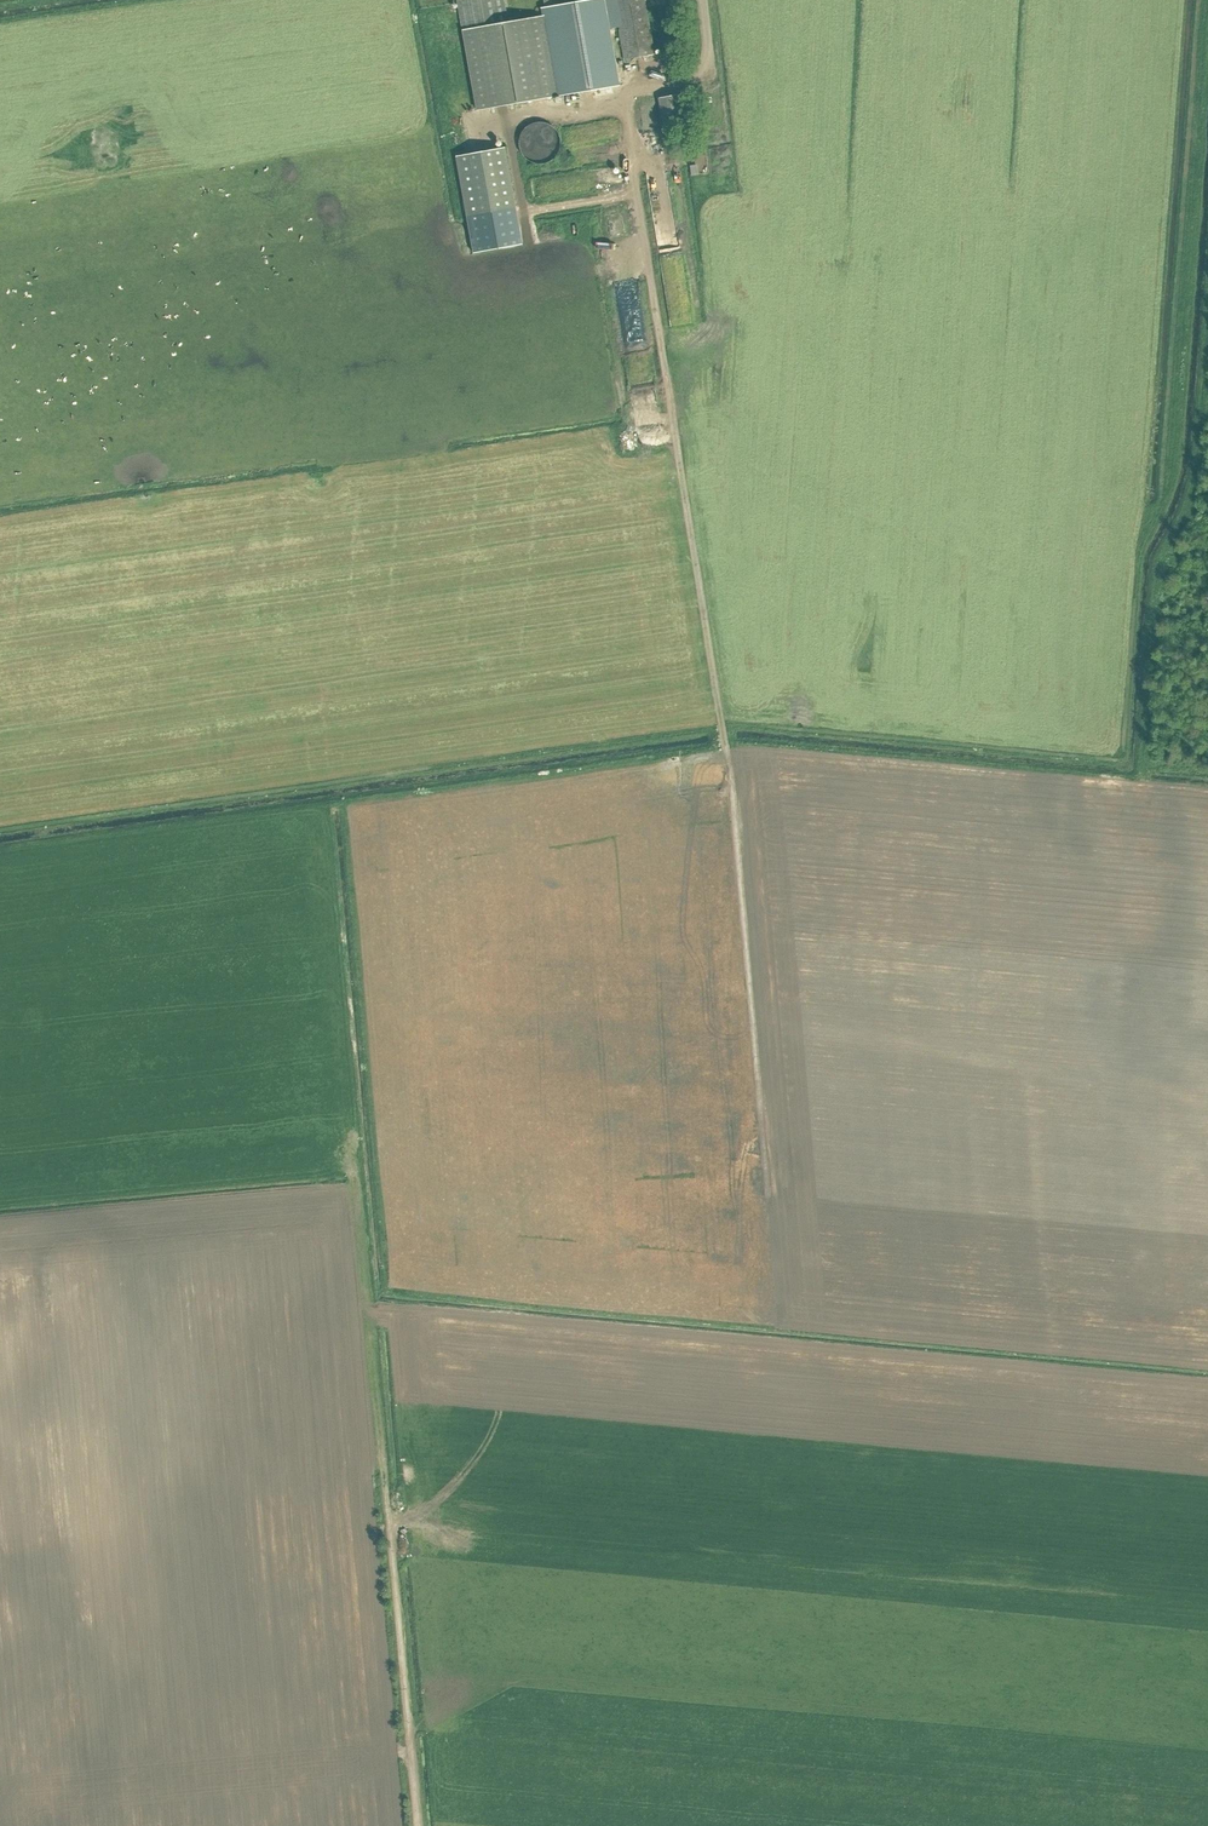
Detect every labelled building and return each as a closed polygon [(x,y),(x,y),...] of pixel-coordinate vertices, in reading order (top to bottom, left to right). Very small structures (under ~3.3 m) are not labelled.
[(547,8),(544,8),(545,16),(510,22),(506,0),(460,0),(480,110),(520,103),(616,86),(601,0),(594,0),(572,4),(571,0),(546,0),(547,8)] [(625,60),(654,55),(645,0),(615,0),(625,60)] [(659,98),(665,135),(690,130),(684,93),(659,98)] [(554,152),(558,144),(556,135),(550,127),(541,124),(532,126),(525,132),(522,140),(523,149),(529,157),(538,160),(547,158),(554,152)] [(506,149),(458,157),(469,218),(517,209),(506,149)] [(533,189),(559,187),(558,175),(532,176),(533,189)]
